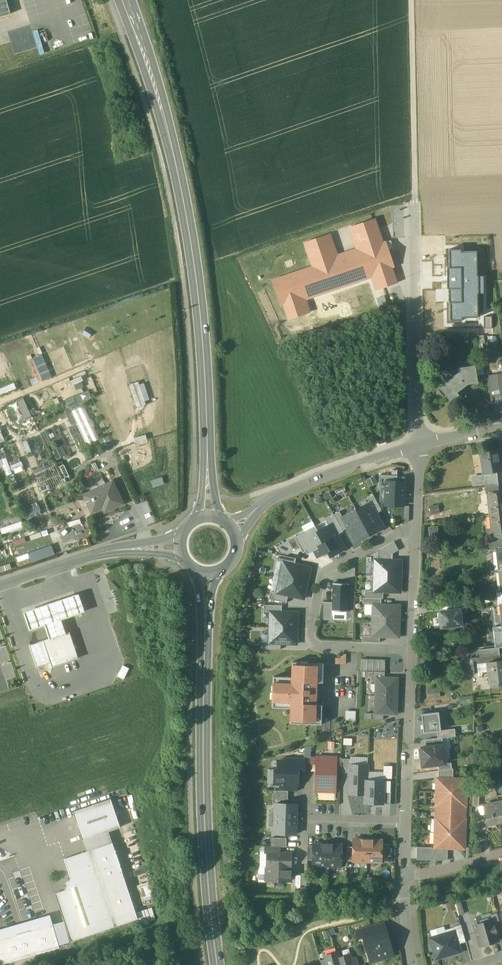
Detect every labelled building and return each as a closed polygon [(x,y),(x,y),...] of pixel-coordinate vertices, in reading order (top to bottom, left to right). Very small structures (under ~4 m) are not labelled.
[(11,14),(7,0),(0,0),(0,17),(11,14)] [(383,242),(375,219),(352,227),(359,250),(335,258),(327,235),(305,243),(313,266),(273,280),(281,305),(284,304),(289,319),(307,313),(302,298),(373,274),(378,290),(397,283),(392,268),(395,267),(386,241),(383,242)] [(462,318),(478,318),(478,294),(486,294),(485,274),(477,274),(477,251),(461,252),(461,249),(449,249),(449,268),(446,268),(447,289),(448,289),(448,303),(450,303),(450,321),(462,321),(462,318)] [(43,353),(29,359),(38,382),(52,376),(43,353)] [(475,365),(458,368),(459,372),(440,386),(451,402),(460,395),(457,392),(468,384),(478,382),(475,365)] [(489,375),(491,390),(495,413),(501,412),(501,373),(489,375)] [(75,389),(84,385),(81,376),(72,380),(75,389)] [(137,405),(151,401),(144,380),(130,385),(137,405)] [(25,418),(32,415),(24,396),(17,399),(25,418)] [(100,438),(84,405),(72,411),(87,444),(100,438)] [(479,452),(483,474),(485,474),(498,472),(501,471),(501,465),(499,449),(479,452)] [(7,474),(12,472),(6,457),(1,459),(7,474)] [(498,472),(485,474),(486,487),(499,486),(498,472)] [(397,476),(379,475),(379,487),(386,487),(386,481),(397,482),(397,476)] [(113,481),(83,495),(92,513),(103,507),(105,512),(123,503),(113,481)] [(404,506),(405,482),(397,482),(386,481),(386,487),(385,505),(404,506)] [(487,493),(490,515),(501,514),(501,492),(500,492),(487,493)] [(371,503),(376,513),(381,511),(373,495),(368,498),(371,503)] [(370,535),(384,527),(376,513),(371,503),(357,510),(370,535)] [(355,542),(370,535),(357,510),(342,517),(348,528),(355,542)] [(342,531),(348,528),(342,517),(340,512),(334,515),(335,516),(342,531)] [(490,515),(492,537),(501,535),(501,514),(490,515)] [(335,516),(326,520),(329,526),(332,524),(338,535),(343,532),(342,531),(335,516)] [(329,526),(318,531),(329,553),(331,556),(345,549),(338,535),(332,524),(329,526)] [(315,526),(304,532),(315,552),(318,559),(329,553),(318,531),(315,526)] [(429,526),(430,536),(438,535),(438,526),(429,526)] [(304,532),(295,537),(301,548),(305,557),(315,552),(304,532)] [(295,537),(276,546),(280,553),(287,554),(301,548),(295,537)] [(378,559),(392,560),(392,554),(399,550),(394,541),(378,550),(378,559)] [(52,546),(29,551),(31,560),(54,555),(52,546)] [(283,562),(295,564),(296,559),(278,555),(277,560),(283,562)] [(375,559),(374,575),(401,576),(402,560),(392,560),(378,559),(375,559)] [(307,583),(311,568),(295,564),(283,562),(280,577),(307,583)] [(374,575),(373,592),(383,592),(401,593),(401,576),(374,575)] [(304,599),(307,583),(280,577),(277,593),(288,595),(304,599)] [(348,583),(333,583),(332,602),(332,611),(347,611),(348,583)] [(79,592),(24,610),(26,618),(29,627),(44,622),(49,638),(65,632),(60,617),(85,610),(82,601),(79,592)] [(269,599),(287,603),(288,595),(277,593),(271,592),(269,599)] [(332,602),(324,602),(324,620),(332,620),(332,611),(332,602)] [(381,604),(373,604),(373,605),(373,614),(374,614),(374,620),(399,621),(399,614),(400,614),(400,605),(381,604)] [(492,605),(495,627),(501,626),(501,604),(498,605),(492,605)] [(440,627),(462,625),(459,607),(437,610),(440,627)] [(282,612),(270,611),(269,627),(297,628),(298,612),(282,612)] [(399,621),(374,620),(374,626),(373,626),(372,636),(380,636),(399,637),(400,628),(399,628),(399,621)] [(297,628),(269,627),(268,643),(281,644),(297,644),(297,628)] [(77,657),(69,631),(65,632),(49,638),(44,639),(51,660),(53,665),(77,657)] [(44,639),(29,643),(36,665),(51,660),(44,639)] [(497,647),(480,649),(480,657),(500,655),(499,647),(497,648),(497,647)] [(336,663),(346,663),(346,655),(336,655),(336,663)] [(480,657),(477,657),(478,663),(488,662),(501,661),(500,655),(480,657)] [(385,660),(361,659),(361,671),(367,671),(385,672),(385,660)] [(488,662),(490,684),(501,682),(501,660),(501,661),(488,662)] [(293,662),(292,677),(274,676),(273,707),(291,708),(291,723),(322,724),(323,704),(316,704),(317,682),(323,683),(324,663),(293,662)] [(129,668),(123,665),(118,676),(123,679),(129,668)] [(398,696),(398,678),(385,678),(376,678),(376,695),(398,696)] [(428,688),(428,698),(440,697),(440,688),(428,688)] [(397,714),(398,696),(376,695),(375,713),(384,713),(397,714)] [(346,719),(356,719),(356,710),(346,710),(346,719)] [(439,712),(422,714),(424,733),(437,731),(441,731),(441,730),(439,712)] [(455,729),(441,730),(441,731),(437,731),(438,738),(443,738),(456,736),(455,729)] [(438,738),(425,740),(426,747),(443,745),(443,738),(438,738)] [(426,747),(420,747),(423,766),(446,763),(443,745),(426,747)] [(342,758),(318,757),(317,770),(317,784),(317,791),(334,792),(335,785),(335,771),(341,771),(342,758)] [(349,758),(342,758),(341,771),(349,771),(349,763),(349,758)] [(279,759),(279,771),(298,772),(305,772),(306,759),(279,759)] [(368,763),(349,763),(349,771),(349,793),(367,794),(367,778),(368,763)] [(454,768),(439,770),(439,778),(453,778),(454,768)] [(275,771),(274,784),(298,784),(298,772),(279,771),(275,771)] [(385,778),(367,778),(367,794),(367,803),(385,803),(385,791),(385,778)] [(439,778),(438,778),(438,779),(439,779),(439,792),(467,793),(467,781),(467,779),(465,779),(453,778),(439,778)] [(288,791),(273,791),(273,799),(288,800),(288,791)] [(467,793),(439,792),(438,805),(466,806),(466,804),(467,793)] [(111,799),(73,812),(83,840),(120,827),(111,799)] [(350,802),(341,801),(341,814),(349,814),(350,802)] [(483,805),(487,825),(488,825),(487,823),(501,820),(501,816),(499,801),(483,805)] [(296,819),(297,804),(275,804),(274,819),(296,819)] [(466,806),(438,805),(438,818),(466,819),(466,806)] [(466,819),(438,818),(437,832),(466,833),(466,821),(465,821),(466,819)] [(296,834),(296,819),(274,819),(274,834),(296,834)] [(466,833),(437,832),(437,847),(448,848),(463,848),(465,848),(465,847),(466,833)] [(272,837),(271,846),(280,846),(287,847),(287,838),(272,837)] [(368,839),(354,839),(354,847),(353,861),(367,861),(368,839)] [(382,840),(368,839),(367,861),(381,862),(382,844),(382,840)] [(112,842),(65,858),(71,877),(65,890),(55,893),(71,941),(138,919),(112,842)] [(328,844),(314,843),(313,860),(313,865),(327,866),(328,844)] [(342,844),(328,844),(327,866),(341,866),(342,852),(342,844)] [(390,844),(382,844),(381,862),(389,862),(390,844)] [(437,847),(417,847),(417,859),(448,860),(448,848),(437,847)] [(280,853),(268,852),(268,853),(267,866),(291,867),(292,853),(280,853)] [(291,867),(267,866),(267,880),(291,881),(291,867)] [(139,884),(142,900),(153,897),(150,882),(139,884)] [(493,919),(474,925),(480,946),(499,940),(493,919)] [(461,924),(454,927),(455,930),(459,944),(466,942),(461,924)] [(374,925),(356,930),(359,938),(364,937),(364,936),(376,932),(374,925)] [(376,932),(364,936),(364,937),(370,959),(383,955),(387,957),(391,956),(393,952),(386,929),(376,932)] [(455,930),(430,938),(436,959),(445,956),(447,953),(450,953),(452,954),(461,951),(459,944),(455,930)] [(339,958),(337,952),(325,955),(326,959),(328,964),(353,964),(351,958),(350,954),(339,958)] [(351,958),(353,964),(359,964),(357,956),(351,958)]
